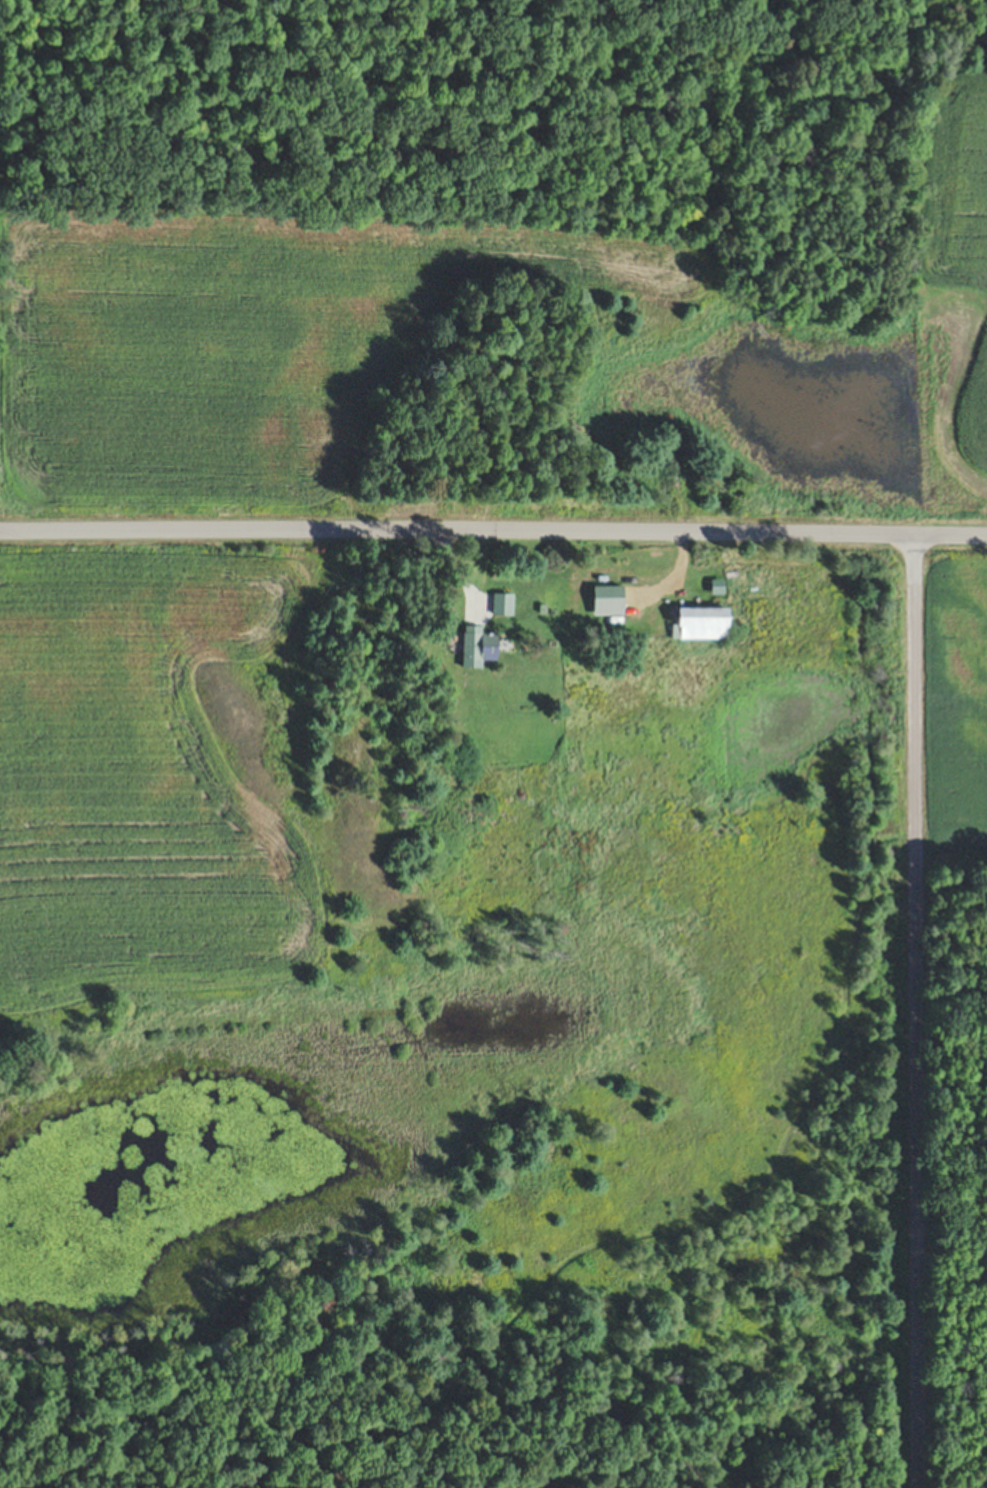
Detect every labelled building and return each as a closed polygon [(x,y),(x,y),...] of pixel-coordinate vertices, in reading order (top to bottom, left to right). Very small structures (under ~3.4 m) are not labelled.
[(514,616),(514,594),(494,594),(494,616),(514,616)] [(731,608),(679,608),(679,640),(731,640),(731,608)] [(465,627),(465,668),(484,668),(484,661),(499,661),(499,633),(483,633),(483,627),(465,627)]
